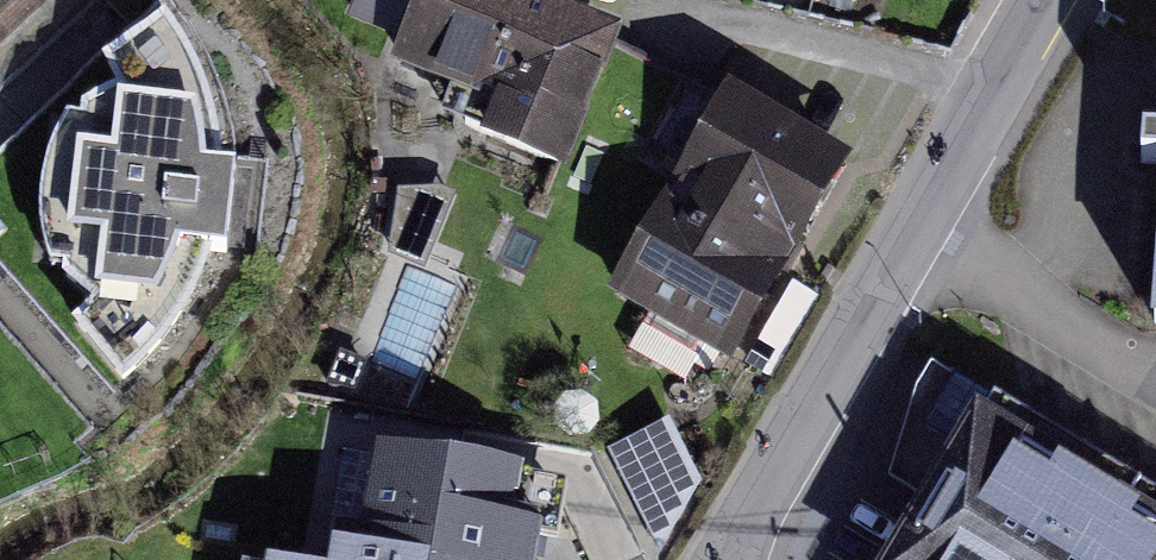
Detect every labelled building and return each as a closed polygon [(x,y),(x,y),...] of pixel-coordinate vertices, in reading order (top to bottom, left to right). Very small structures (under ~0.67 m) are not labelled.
[(40,20),(23,1),(24,0),(0,0),(0,57),(40,20)] [(603,53),(482,0),(416,0),(383,73),(481,116),(465,154),(543,188),(603,53)] [(66,172),(48,171),(41,247),(58,250),(47,303),(76,323),(57,341),(106,400),(144,361),(170,323),(183,292),(189,262),(210,266),(218,187),(196,187),(196,156),(190,123),(173,81),(144,35),(84,83),(99,104),(66,118),(66,172)] [(1140,76),(1122,332),(1155,335),(1155,77),(1140,76)] [(782,279),(838,184),(717,115),(662,210),(782,279)] [(454,195),(408,181),(385,251),(431,266),(454,195)] [(727,374),(782,279),(662,210),(606,305),(727,374)] [(928,382),(874,476),(914,499),(878,559),(1155,559),(1155,514),(928,382)] [(626,535),(701,509),(672,427),(597,454),(626,535)] [(277,559),(440,559),(448,480),(287,463),(277,559)]
